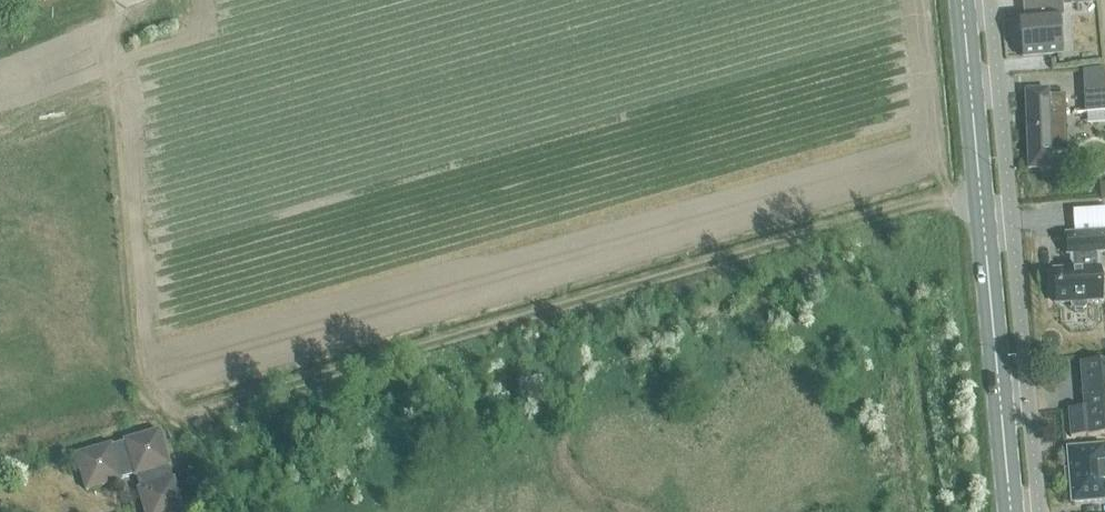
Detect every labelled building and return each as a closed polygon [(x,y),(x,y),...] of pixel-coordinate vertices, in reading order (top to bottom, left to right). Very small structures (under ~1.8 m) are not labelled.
[(1061,0),(1023,0),(1022,0),(1024,18),(1018,18),(1022,58),(1061,54),(1058,17),(1063,16),(1061,0)] [(1082,79),(1083,113),(1085,113),(1104,113),(1104,79),(1082,79)] [(1049,96),(1049,90),(1025,91),(1027,170),(1052,169),(1051,153),(1065,153),(1064,95),(1049,96)] [(1071,307),(1074,310),(1083,309),(1086,306),(1086,302),(1101,300),(1099,269),(1098,269),(1097,253),(1104,253),(1104,233),(1065,235),(1067,255),(1070,255),(1071,270),(1053,272),(1055,303),(1071,302),(1071,307)] [(1080,362),(1084,408),(1068,409),(1070,437),(1104,435),(1104,360),(1080,362)] [(74,455),(75,457),(85,492),(122,481),(121,478),(132,475),(133,478),(135,477),(138,488),(136,489),(138,496),(143,511),(185,511),(174,478),(172,478),(169,468),(172,466),(160,430),(122,440),(123,442),(113,445),(113,443),(74,455)] [(1072,503),(1104,500),(1104,467),(1103,447),(1067,450),(1072,503)]
